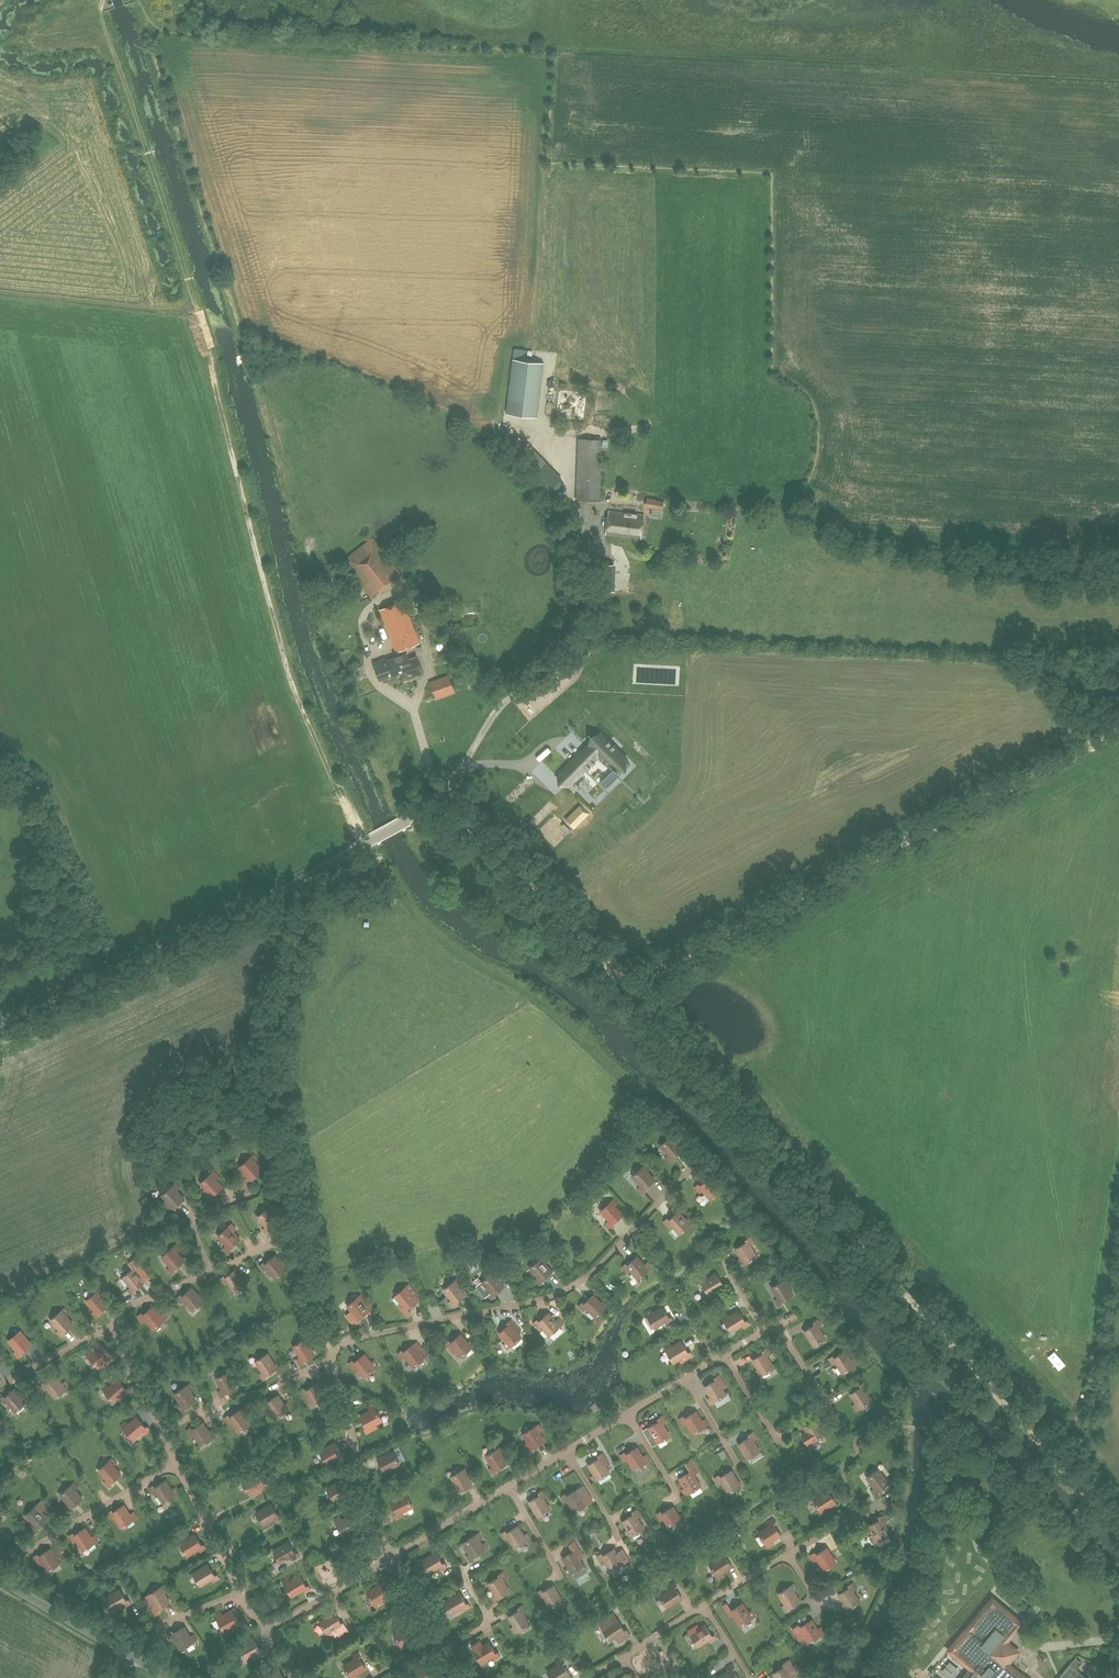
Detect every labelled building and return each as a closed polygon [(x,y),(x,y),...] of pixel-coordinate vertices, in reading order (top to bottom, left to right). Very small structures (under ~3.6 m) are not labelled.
[(520,378),(519,421),(545,421),(546,378),(520,378)] [(599,500),(602,439),(579,438),(577,499),(599,500)] [(662,510),(664,500),(646,497),(645,507),(662,510)] [(663,511),(652,509),(651,516),(662,518),(663,511)] [(641,538),(644,514),(609,510),(606,534),(641,538)] [(373,596),(401,573),(372,537),(344,560),(373,596)] [(638,590),(639,565),(598,564),(597,589),(638,590)] [(391,639),(414,630),(403,600),(379,609),(391,639)] [(409,659),(405,649),(419,643),(414,630),(391,639),(396,652),(398,656),(386,661),(392,676),(411,669),(414,677),(423,673),(417,656),(409,659)] [(451,682),(432,689),(436,699),(455,692),(451,682)] [(606,735),(559,765),(555,773),(566,773),(601,753),(613,771),(622,773),(624,767),(606,735)] [(671,1163),(674,1160),(672,1158),(683,1149),(675,1141),(678,1138),(674,1134),(661,1146),(669,1155),(666,1158),(671,1163)] [(251,1184),(254,1181),(252,1179),(262,1170),(255,1162),(258,1159),(254,1155),(240,1167),(249,1176),(246,1179),(251,1184)] [(643,1194),(646,1191),(645,1189),(655,1180),(647,1171),(650,1169),(646,1164),(633,1176),(641,1186),(639,1188),(643,1194)] [(211,1200),(214,1198),(213,1196),(223,1186),(215,1178),(218,1176),(214,1171),(201,1183),(209,1193),(207,1195),(211,1200)] [(718,1184),(711,1177),(700,1186),(698,1184),(695,1187),(700,1192),(702,1190),(711,1200),(724,1188),(720,1183),(718,1184)] [(173,1212),(176,1210),(174,1208),(184,1199),(177,1190),(180,1188),(176,1183),(162,1195),(171,1205),(168,1207),(173,1212)] [(623,1214),(615,1206),(618,1203),(615,1199),(611,1202),(601,1211),(609,1221),(607,1223),(611,1228),(614,1226),(613,1224),(623,1214)] [(268,1234),(271,1231),(270,1229),(280,1220),(273,1212),(276,1210),(272,1205),(258,1217),(266,1227),(264,1229),(268,1234)] [(686,1220),(679,1212),(669,1221),(667,1219),(664,1222),(668,1227),(671,1224),(680,1234),(693,1222),(689,1217),(686,1220)] [(229,1253),(232,1250),(230,1248),(240,1239),(233,1231),(236,1228),(232,1224),(218,1236),(227,1245),(224,1248),(229,1253)] [(741,1266),(757,1257),(750,1245),(753,1244),(750,1238),(746,1240),(748,1242),(736,1249),(741,1258),(738,1260),(741,1266)] [(173,1274),(176,1271),(174,1269),(185,1260),(177,1252),(180,1249),(176,1245),(163,1257),(171,1266),(168,1269),(173,1274)] [(540,1285),(543,1283),(542,1281),(552,1272),(545,1263),(548,1261),(543,1255),(528,1267),(538,1278),(536,1280),(540,1285)] [(283,1264),(276,1256),(265,1265),(263,1263),(260,1265),(265,1271),(267,1268),(276,1278),(290,1266),(286,1262),(283,1264)] [(645,1265),(637,1257),(627,1266),(625,1264),(622,1267),(627,1272),(630,1270),(638,1279),(652,1267),(647,1262),(645,1265)] [(133,1295),(136,1292),(134,1290),(145,1281),(138,1273),(141,1270),(137,1266),(123,1277),(131,1287),(128,1289),(133,1295)] [(243,1278),(236,1269),(225,1278),(224,1276),(220,1279),(225,1284),(228,1282),(236,1292),(250,1280),(246,1275),(243,1278)] [(492,1299),(496,1296),(494,1294),(505,1285),(498,1276),(501,1274),(497,1270),(482,1282),(491,1292),(488,1294),(492,1299)] [(723,1285),(716,1273),(707,1279),(705,1276),(699,1279),(709,1294),(720,1288),(722,1291),(728,1287),(725,1284),(723,1285)] [(779,1306),(782,1304),(781,1302),(794,1294),(788,1285),(792,1283),(788,1276),(770,1286),(778,1299),(775,1300),(779,1306)] [(453,1307),(457,1304),(456,1302),(466,1294),(459,1286),(462,1283),(458,1278),(444,1290),(452,1300),(449,1302),(453,1307)] [(405,1314),(408,1311),(407,1309),(417,1300),(410,1292),(413,1289),(409,1284),(395,1296),(403,1306),(401,1308),(405,1314)] [(204,1300),(192,1288),(182,1297),(180,1295),(177,1298),(182,1303),(185,1301),(193,1310),(204,1300)] [(97,1318),(100,1315),(98,1313),(109,1304),(101,1296),(104,1293),(100,1289),(87,1301),(95,1311),(93,1313),(97,1318)] [(362,1294),(348,1306),(354,1313),(351,1316),(357,1324),(361,1321),(359,1319),(370,1310),(371,1313),(374,1310),(362,1294)] [(601,1303),(594,1295),(584,1305),(582,1303),(579,1306),(584,1311),(586,1308),(595,1317),(608,1304),(604,1300),(601,1303)] [(161,1315),(153,1307),(143,1315),(141,1313),(138,1316),(143,1321),(145,1319),(154,1329),(167,1317),(163,1312),(161,1315)] [(669,1318),(662,1307),(653,1312),(651,1309),(646,1312),(655,1328),(666,1321),(668,1324),(674,1321),(672,1317),(669,1318)] [(62,1337),(65,1334),(63,1333),(73,1323),(66,1315),(69,1313),(65,1308),(51,1320),(60,1330),(57,1332),(62,1337)] [(746,1322),(738,1310),(729,1316),(727,1313),(722,1316),(731,1332),(742,1325),(744,1328),(750,1324),(748,1321),(746,1322)] [(556,1322),(549,1313),(539,1322),(537,1320),(534,1323),(538,1328),(541,1326),(549,1335),(563,1324),(559,1319),(556,1322)] [(516,1325),(511,1320),(508,1322),(510,1324),(499,1333),(507,1342),(504,1344),(508,1349),(522,1336),(518,1332),(521,1331),(516,1325)] [(814,1346),(826,1338),(819,1328),(822,1326),(818,1320),(814,1322),(816,1324),(804,1332),(814,1346)] [(19,1358),(22,1355),(21,1353),(31,1344),(20,1331),(9,1340),(18,1350),(15,1352),(19,1358)] [(449,1341),(445,1344),(450,1349),(454,1354),(457,1352),(461,1357),(475,1345),(471,1340),(468,1343),(461,1334),(450,1343),(449,1341)] [(301,1365),(304,1363),(303,1361),(315,1354),(309,1344),(313,1342),(309,1337),(294,1346),(300,1357),(297,1359),(301,1365)] [(688,1353),(681,1341),(672,1347),(670,1344),(664,1347),(674,1363),(685,1356),(687,1359),(693,1355),(690,1352),(688,1353)] [(421,1353),(414,1344),(403,1353),(401,1351),(398,1353),(402,1359),(405,1357),(413,1367),(427,1355),(423,1350),(421,1353)] [(111,1355),(102,1345),(94,1352),(91,1350),(86,1354),(99,1367),(108,1359),(111,1361),(116,1357),(113,1353),(111,1355)] [(758,1377),(774,1367),(767,1356),(770,1355),(767,1349),(763,1351),(765,1353),(753,1360),(758,1370),(755,1372),(758,1377)] [(851,1360),(845,1351),(834,1359),(832,1356),(829,1359),(833,1364),(836,1362),(843,1373),(858,1363),(854,1358),(851,1360)] [(263,1380),(267,1378),(266,1375),(277,1368),(268,1354),(256,1361),(263,1372),(260,1374),(263,1380)] [(372,1363),(365,1354),(354,1363),(352,1361),(349,1364),(353,1369),(356,1367),(364,1377),(378,1365),(375,1361),(372,1363)] [(222,1397),(225,1396),(224,1393),(237,1387),(230,1372),(217,1378),(222,1390),(219,1391),(222,1397)] [(63,1384),(55,1375),(45,1385),(43,1383),(40,1385),(45,1390),(47,1388),(56,1398),(69,1386),(65,1381),(63,1384)] [(714,1402),(726,1394),(719,1383),(722,1381),(719,1375),(715,1378),(717,1380),(705,1387),(714,1402)] [(107,1384),(102,1388),(114,1402),(120,1397),(122,1399),(126,1396),(132,1391),(129,1388),(127,1390),(118,1380),(109,1387),(107,1384)] [(856,1411),(872,1401),(865,1390),(868,1388),(864,1382),(860,1384),(862,1387),(850,1394),(856,1403),(853,1406),(856,1411)] [(183,1412),(186,1410),(185,1408),(196,1400),(190,1391),(193,1389),(190,1384),(175,1394),(182,1405),(179,1407),(183,1412)] [(323,1393),(317,1384),(306,1391),(304,1389),(301,1391),(304,1397),(307,1395),(314,1406),(329,1397),(326,1391),(323,1393)] [(15,1389),(5,1398),(3,1396),(0,1399),(4,1404),(7,1402),(16,1411),(26,1402),(15,1389)] [(284,1405),(279,1395),(267,1403),(266,1401),(262,1403),(266,1409),(269,1407),(276,1417),(291,1408),(288,1403),(284,1405)] [(367,1433),(373,1430),(371,1427),(382,1421),(374,1405),(368,1408),(370,1411),(360,1416),(367,1428),(365,1429),(367,1433)] [(251,1424),(241,1410),(230,1418),(228,1416),(225,1418),(229,1423),(232,1421),(239,1432),(251,1424)] [(702,1421),(696,1412),(685,1419),(683,1416),(680,1419),(683,1424),(686,1423),(693,1434),(708,1424),(705,1419),(702,1421)] [(654,1444),(670,1435),(663,1424),(666,1422),(662,1416),(659,1418),(660,1421),(648,1428),(654,1437),(651,1439),(654,1444)] [(806,1431),(801,1434),(807,1445),(813,1442),(825,1434),(819,1423),(822,1421),(818,1416),(814,1418),(816,1420),(804,1427),(806,1431)] [(146,1428),(137,1417),(129,1424),(126,1421),(121,1425),(133,1439),(143,1431),(145,1434),(150,1429),(148,1426),(146,1428)] [(209,1432),(203,1422),(192,1430),(190,1428),(187,1430),(191,1436),(194,1434),(201,1445),(216,1435),(213,1429),(209,1432)] [(530,1453),(534,1450),(533,1448),(545,1441),(539,1432),(542,1430),(539,1425),(523,1434),(530,1445),(527,1447),(530,1453)] [(748,1459),(760,1451),(753,1440),(756,1438),(753,1432),(749,1435),(751,1437),(739,1444),(748,1459)] [(342,1455),(335,1443),(320,1452),(327,1464),(338,1458),(340,1461),(346,1457),(344,1454),(342,1455)] [(493,1475),(497,1472),(496,1470),(507,1463),(502,1454),(505,1452),(502,1447),(486,1456),(493,1467),(490,1469),(493,1475)] [(643,1457),(637,1448),(626,1455),(624,1453),(621,1455),(624,1461),(627,1459),(634,1470),(650,1460),(646,1455),(643,1457)] [(384,1476),(390,1473),(388,1469),(400,1464),(393,1451),(378,1459),(384,1471),(382,1472),(384,1476)] [(588,1465),(594,1474),(591,1476),(594,1482),(610,1472),(603,1461),(606,1459),(602,1453),(599,1456),(600,1458),(588,1465)] [(109,1488),(113,1485),(111,1483),(121,1474),(114,1465),(117,1463),(112,1458),(99,1470),(108,1480),(105,1482),(109,1488)] [(691,1471),(679,1479),(685,1488),(682,1490),(685,1495),(700,1485),(694,1475),(697,1473),(689,1461),(686,1463),(691,1471)] [(458,1495),(462,1493),(461,1491),(472,1484),(467,1475),(470,1473),(467,1467),(451,1477),(458,1488),(455,1490),(458,1495)] [(876,1496),(879,1493),(878,1491),(889,1483),(879,1469),(867,1478),(875,1488),(872,1490),(876,1496)] [(263,1483),(256,1471),(242,1480),(249,1492),(260,1486),(262,1489),(268,1485),(266,1482),(263,1483)] [(741,1485),(732,1471),(720,1478),(719,1475),(715,1477),(719,1483),(722,1482),(728,1493),(741,1485)] [(172,1490),(166,1480),(154,1488),(153,1486),(150,1488),(153,1494),(156,1492),(163,1503),(179,1493),(175,1487),(172,1490)] [(349,1491),(342,1480),(327,1489),(335,1501),(346,1494),(348,1497),(354,1493),(351,1490),(349,1491)] [(515,1488),(522,1491),(524,1485),(517,1482),(515,1488)] [(71,1512),(74,1509),(72,1507),(83,1498),(75,1490),(78,1487),(74,1483),(61,1495),(69,1504),(66,1507),(71,1512)] [(823,1515),(828,1512),(826,1508),(836,1503),(828,1491),(831,1490),(828,1486),(823,1490),(825,1493),(814,1500),(823,1515)] [(401,1497),(391,1502),(393,1506),(397,1514),(394,1515),(396,1519),(402,1516),(401,1512),(414,1506),(406,1490),(399,1493),(401,1497)] [(538,1516),(550,1509),(544,1498),(547,1496),(543,1490),(540,1492),(541,1495),(529,1502),(538,1516)] [(584,1499),(578,1490),(566,1497),(565,1494),(561,1497),(565,1503),(568,1501),(575,1512),(590,1502),(587,1497),(584,1499)] [(37,1533),(40,1530),(38,1528),(48,1519),(40,1511),(43,1508),(39,1503),(26,1516),(35,1525),(32,1528),(37,1533)] [(278,1514),(271,1504),(257,1512),(264,1525),(275,1517),(277,1520),(283,1516),(281,1512),(278,1514)] [(130,1514),(124,1505),(113,1513),(111,1510),(108,1513),(112,1518),(115,1516),(122,1527),(137,1517),(134,1512),(130,1514)] [(679,1516),(674,1507),(662,1514),(660,1512),(657,1514),(660,1520),(664,1518),(670,1529),(686,1519),(683,1514),(679,1516)] [(635,1514),(623,1521),(629,1530),(625,1532),(629,1538),(644,1528),(637,1517),(640,1515),(637,1509),(633,1512),(635,1514)] [(359,1526),(351,1514),(342,1520),(340,1516),(335,1520),(345,1535),(355,1528),(357,1531),(363,1528),(361,1524),(359,1526)] [(873,1543),(889,1535),(883,1523),(886,1522),(883,1515),(880,1517),(881,1520),(869,1526),(873,1536),(870,1537),(873,1543)] [(768,1548),(774,1544),(771,1541),(781,1535),(773,1524),(775,1522),(773,1519),(767,1522),(769,1526),(759,1532),(768,1548)] [(524,1535),(518,1526),(507,1533),(505,1531),(502,1533),(505,1539),(508,1537),(515,1548),(531,1539),(527,1533),(524,1535)] [(92,1537),(86,1528),(74,1536),(73,1533),(69,1536),(73,1541),(76,1539),(83,1550),(98,1540),(95,1535),(92,1537)] [(471,1561),(474,1559),(473,1557),(485,1550),(479,1540),(482,1538),(479,1533),(464,1543),(470,1554),(467,1556),(471,1561)] [(202,1546),(195,1534),(185,1540),(183,1537),(178,1540),(188,1555),(199,1549),(200,1552),(206,1548),(204,1544),(202,1546)] [(362,1557),(374,1550),(365,1535),(353,1542),(362,1557)] [(295,1553),(290,1542),(274,1550),(281,1563),(292,1556),(293,1559),(299,1556),(298,1552),(295,1553)] [(588,1571),(577,1554),(581,1552),(577,1547),(573,1549),(575,1551),(563,1558),(569,1568),(566,1570),(569,1575),(572,1573),(576,1579),(588,1571)] [(836,1562),(827,1548),(816,1555),(814,1553),(811,1555),(814,1561),(817,1559),(824,1570),(836,1562)] [(56,1558),(50,1549),(39,1556),(37,1554),(34,1557),(38,1562),(41,1560),(48,1571),(63,1561),(59,1556),(56,1558)] [(623,1564),(614,1549),(602,1556),(601,1554),(597,1556),(601,1562),(604,1560),(611,1571),(623,1564)] [(719,1579),(725,1576),(722,1573),(732,1567),(724,1555),(727,1554),(724,1550),(719,1554),(720,1557),(710,1564),(719,1579)] [(443,1564),(436,1552),(421,1561),(428,1574),(439,1567),(441,1570),(447,1566),(445,1563),(443,1564)] [(624,1563),(615,1572),(623,1580),(632,1572),(624,1563)] [(215,1576),(208,1564),(193,1573),(201,1585),(212,1579),(213,1582),(219,1578),(217,1575),(215,1576)] [(499,1577),(489,1583),(495,1594),(492,1596),(496,1602),(499,1600),(498,1598),(510,1591),(504,1581),(508,1578),(504,1571),(497,1575),(499,1577)] [(307,1587),(301,1576),(291,1581),(289,1577),(283,1581),(292,1596),(303,1590),(305,1593),(311,1589),(309,1585),(307,1587)] [(377,1608),(382,1605),(380,1601),(389,1596),(382,1584),(384,1583),(382,1579),(376,1583),(378,1586),(367,1592),(377,1608)] [(668,1607),(682,1598),(675,1587),(677,1585),(675,1582),(669,1585),(671,1588),(660,1595),(668,1607)] [(844,1611),(860,1601),(853,1590),(856,1589),(853,1583),(849,1585),(850,1587),(839,1594),(845,1604),(841,1606),(844,1611)] [(786,1612),(790,1610),(788,1608),(800,1601),(794,1591),(797,1589),(794,1584),(779,1594),(785,1605),(782,1607),(786,1612)] [(156,1613),(160,1611),(158,1609),(170,1602),(164,1592),(167,1590),(164,1585),(149,1595),(155,1606),(152,1607),(156,1613)] [(563,1600),(554,1585),(542,1592),(541,1590),(537,1592),(541,1598),(544,1596),(550,1607),(563,1600)] [(127,1601),(119,1589),(105,1598),(112,1610),(123,1604),(125,1607),(131,1603),(129,1600),(127,1601)] [(467,1604),(460,1593),(445,1601),(452,1614),(463,1607),(465,1610),(471,1607),(469,1603),(467,1604)] [(1008,1663),(1014,1656),(1007,1641),(1007,1640),(1022,1623),(992,1599),(952,1646),(972,1664),(961,1677),(1025,1677),(1008,1663)] [(726,1602),(722,1604),(726,1611),(730,1617),(733,1615),(740,1626),(755,1616),(752,1611),(749,1613),(743,1603),(731,1611),(730,1609),(726,1602)] [(514,1633),(530,1624),(523,1613),(526,1611),(523,1605),(519,1607),(520,1610),(509,1617),(514,1626),(511,1628),(514,1633)] [(330,1637),(335,1633),(333,1630),(342,1624),(335,1613),(337,1611),(335,1608),(329,1611),(331,1614),(320,1621),(330,1637)] [(239,1622),(232,1610),(223,1616),(221,1612),(215,1615),(224,1631),(236,1625),(237,1628),(243,1625),(241,1621),(239,1622)] [(625,1631),(617,1619),(608,1625),(606,1622),(601,1625),(610,1640),(615,1637),(619,1643),(631,1635),(627,1629),(625,1631)] [(401,1629),(394,1634),(402,1646),(410,1641),(416,1637),(409,1625),(411,1624),(409,1620),(403,1624),(402,1623),(398,1625),(401,1629)] [(793,1628),(800,1640),(805,1636),(809,1642),(824,1632),(821,1628),(818,1629),(812,1620),(800,1627),(799,1625),(795,1627),(793,1628)] [(712,1637),(705,1625),(691,1634),(698,1646),(709,1639),(711,1642),(717,1639),(715,1635),(712,1637)] [(190,1637),(185,1627),(173,1634),(172,1631),(168,1633),(171,1639),(175,1638),(181,1649),(197,1640),(194,1635),(190,1637)] [(242,1641),(237,1644),(246,1660),(252,1656),(254,1659),(259,1657),(265,1653),(263,1650),(260,1651),(253,1639),(244,1644),(242,1641)] [(480,1640),(471,1645),(472,1647),(481,1663),(492,1656),(494,1659),(500,1656),(498,1652),(496,1654),(489,1642),(483,1645),(480,1640)] [(359,1677),(357,1674),(366,1668),(359,1657),(361,1655),(359,1652),(353,1655),(355,1658),(344,1665),(352,1677),(358,1677),(359,1677)] [(1076,1669),(1081,1663),(1075,1657),(1058,1677),(1086,1677),(1076,1669)] [(570,1675),(562,1663),(565,1662),(562,1658),(557,1662),(559,1665),(548,1672),(552,1677),(564,1677),(570,1675)] [(791,1675),(798,1670),(791,1659),(787,1662),(784,1664),(785,1666),(773,1673),(776,1677),(793,1677),(791,1675)] [(431,1663),(421,1668),(419,1665),(414,1668),(420,1677),(433,1677),(435,1677),(440,1677),(442,1677),(440,1673),(438,1675),(431,1663)] [(718,1677),(738,1677),(732,1669),(735,1667),(733,1664),(727,1667),(729,1670),(718,1677)]
